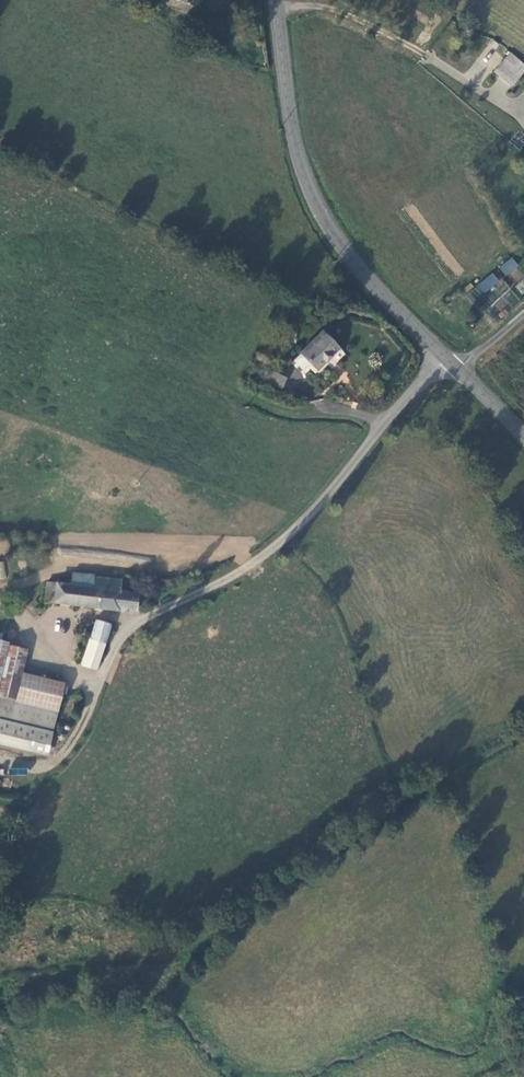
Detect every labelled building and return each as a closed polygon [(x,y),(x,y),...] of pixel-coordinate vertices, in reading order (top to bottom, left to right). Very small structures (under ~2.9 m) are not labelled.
[(519,73),(523,67),(523,66),(509,53),(504,59),(519,73)] [(504,59),(494,70),(508,84),(519,73),(504,59)] [(512,257),(498,267),(506,276),(519,266),(512,257)] [(467,294),(474,302),(499,281),(492,272),(467,294)] [(310,364),(317,371),(340,348),(323,331),(300,354),(310,364)] [(303,371),(310,364),(300,354),(294,361),(303,371)] [(265,382),(281,389),(286,378),(270,371),(265,382)] [(45,602),(135,612),(138,593),(120,591),(121,579),(95,576),(95,575),(72,573),(71,585),(47,582),(45,602)] [(167,587),(167,586),(167,584),(165,582),(163,582),(162,582),(160,583),(159,585),(159,587),(161,589),(164,590),(165,590),(167,588),(167,587)] [(90,639),(104,643),(110,624),(96,620),(90,639)] [(95,671),(104,643),(90,639),(81,666),(95,671)] [(48,746),(63,683),(21,673),(27,650),(7,645),(8,643),(0,641),(0,734),(48,746)]
